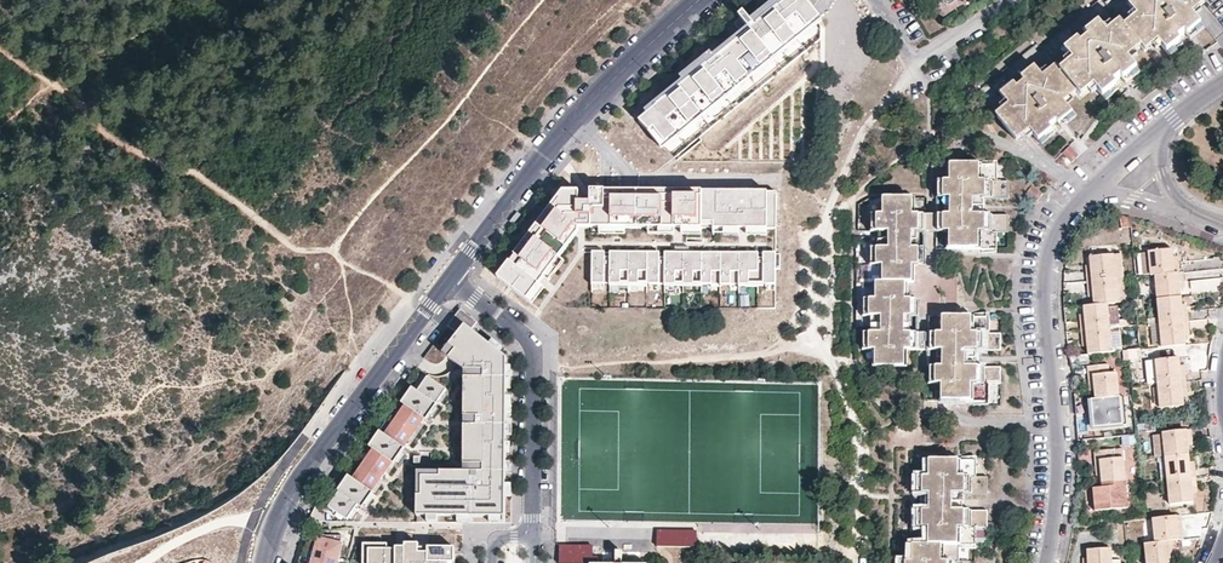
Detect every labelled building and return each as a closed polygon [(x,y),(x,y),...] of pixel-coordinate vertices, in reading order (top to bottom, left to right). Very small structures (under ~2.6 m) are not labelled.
[(749,16),(742,8),(738,12),(740,14),(733,19),(741,29),(712,52),(709,49),(679,73),(682,77),(644,107),(647,111),(638,117),(649,128),(650,126),(665,140),(819,14),(812,0),(770,0),(749,16)] [(1199,16),(1195,11),(1208,0),(1207,0),(1137,0),(1131,4),(1136,11),(1140,16),(1128,26),(1142,44),(1145,46),(1147,49),(1161,39),(1165,44),(1171,51),(1184,40),(1182,36),(1188,30),(1191,34),(1205,24),(1199,16)] [(1195,11),(1199,16),(1202,14),(1199,10),(1209,2),(1208,0),(1195,11)] [(1126,24),(1128,26),(1140,16),(1136,11),(1133,14),(1135,17),(1126,24)] [(1085,28),(1088,32),(1101,21),(1099,17),(1085,28)] [(1109,23),(1105,26),(1111,32),(1125,22),(1122,19),(1112,27),(1109,23)] [(1139,68),(1133,60),(1129,55),(1142,44),(1128,26),(1126,24),(1125,22),(1111,32),(1105,26),(1101,21),(1088,32),(1091,36),(1085,41),(1081,37),(1067,48),(1072,54),(1077,61),(1064,71),(1078,89),(1079,91),(1082,94),(1095,83),(1099,88),(1105,95),(1120,84),(1117,80),(1123,74),(1126,78),(1139,68)] [(1207,26),(1205,24),(1191,34),(1194,37),(1207,26)] [(1065,45),(1067,48),(1081,37),(1078,34),(1065,45)] [(1161,47),(1165,44),(1161,39),(1147,49),(1149,51),(1158,45),(1161,47)] [(1187,43),(1184,40),(1171,51),(1173,53),(1187,43)] [(1135,55),(1145,46),(1142,44),(1129,55),(1133,60),(1137,57),(1135,55)] [(1061,68),(1064,71),(1077,61),(1072,54),(1068,56),(1071,60),(1061,68)] [(1020,72),(1022,75),(1035,65),(1032,62),(1020,72)] [(1041,72),(1046,78),(1060,67),(1058,64),(1048,72),(1045,69),(1041,72)] [(1074,113),(1069,107),(1064,101),(1046,78),(1041,72),(1035,65),(1022,75),(1025,79),(1018,85),(1015,82),(1002,92),(1007,100),(1012,106),(999,116),(1017,138),(1027,131),(1030,128),(1035,135),(1040,140),(1053,130),(1051,126),(1058,120),(1061,123),(1074,113)] [(1064,101),(1078,89),(1064,71),(1061,68),(1060,67),(1046,78),(1064,101)] [(1141,71),(1139,68),(1126,78),(1129,81),(1141,71)] [(999,89),(1002,92),(1015,82),(1012,79),(999,89)] [(1096,92),(1099,88),(1095,83),(1082,94),(1084,96),(1093,89),(1096,92)] [(1122,86),(1120,84),(1105,95),(1107,98),(1122,86)] [(1070,99),(1079,91),(1078,89),(1064,101),(1069,107),(1073,103),(1070,99)] [(997,113),(999,116),(1012,106),(1007,100),(1004,103),(1006,106),(997,113)] [(1076,116),(1074,113),(1061,123),(1063,126),(1076,116)] [(1032,137),(1035,135),(1030,128),(1027,131),(1028,133),(1032,137)] [(1055,133),(1053,130),(1040,140),(1042,143),(1055,133)] [(1019,141),(1028,133),(1027,131),(1017,138),(1019,141)] [(1070,145),(1061,151),(1069,163),(1078,157),(1070,145)] [(902,313),(908,313),(917,314),(918,295),(907,295),(908,280),(913,280),(913,262),(924,262),(925,262),(926,246),(917,245),(910,245),(911,229),(918,229),(948,230),(948,246),(982,247),(997,247),(997,231),(1010,231),(1010,213),(993,212),(993,197),(1010,198),(1010,197),(1011,180),(998,179),(998,162),(983,162),(949,161),(949,177),(937,177),(937,195),(946,195),(953,195),(953,211),(950,211),(946,211),(915,210),(915,195),(915,194),(883,194),(882,209),(871,209),(870,227),(871,227),(880,228),(879,244),(870,244),(870,260),(871,261),(879,261),(879,277),(875,277),(875,295),(862,295),(862,312),(871,312),(871,329),(862,329),(861,346),(874,347),(874,363),(906,363),(907,362),(908,347),(940,348),(945,348),(944,365),(939,365),(930,365),(930,382),(931,382),(940,383),(940,399),(974,400),(990,400),(990,384),(1001,384),(1001,367),(977,367),(977,349),(1001,350),(1001,333),(991,333),(991,317),(942,316),(941,331),(908,330),(902,330),(902,313)] [(775,224),(776,184),(590,183),(590,193),(590,217),(590,222),(766,227),(766,224),(775,224)] [(526,291),(579,222),(578,222),(578,217),(578,193),(578,184),(565,184),(511,255),(509,253),(497,269),(526,291)] [(590,217),(590,193),(578,193),(578,217),(590,217)] [(776,280),(776,276),(780,276),(779,247),(775,247),(592,248),(592,281),(776,280)] [(1153,276),(1157,275),(1181,273),(1180,259),(1174,260),(1173,249),(1151,251),(1153,276)] [(1142,277),(1153,276),(1151,251),(1140,252),(1142,277)] [(1115,255),(1117,279),(1125,279),(1122,254),(1115,255)] [(1104,281),(1117,279),(1115,255),(1092,257),(1093,268),(1089,268),(1090,282),(1104,281)] [(1157,275),(1159,298),(1183,296),(1182,283),(1186,283),(1185,272),(1181,273),(1157,275)] [(1108,304),(1119,302),(1117,279),(1104,281),(1090,282),(1091,293),(1095,292),(1096,305),(1108,304)] [(1117,279),(1119,302),(1127,302),(1125,279),(1117,279)] [(1138,286),(1138,296),(1155,295),(1155,285),(1138,286)] [(1162,322),(1190,319),(1188,307),(1184,307),(1183,296),(1159,298),(1162,322)] [(1083,330),(1111,327),(1108,304),(1096,305),(1085,306),(1086,318),(1081,318),(1083,330)] [(461,306),(449,323),(460,331),(443,351),(467,370),(465,471),(418,470),(418,516),(506,516),(507,358),(470,328),(477,319),(461,306)] [(1164,346),(1188,344),(1187,332),(1191,331),(1190,319),(1162,322),(1164,346)] [(1113,351),(1111,327),(1083,330),(1084,342),(1089,342),(1090,354),(1113,351)] [(1160,383),(1186,380),(1185,368),(1181,368),(1180,357),(1158,359),(1160,383)] [(1119,397),(1117,374),(1109,374),(1108,365),(1087,367),(1089,388),(1094,388),(1095,399),(1119,397)] [(330,505),(347,517),(357,502),(362,506),(404,445),(406,447),(436,402),(435,401),(445,386),(427,374),(417,389),(412,385),(402,400),(404,402),(384,431),(380,429),(370,444),(373,446),(353,476),(349,473),(338,489),(340,490),(330,505)] [(1188,392),(1186,380),(1160,383),(1162,407),(1184,406),(1184,405),(1184,392),(1188,392)] [(936,410),(936,399),(922,398),(922,409),(923,410),(936,410)] [(1166,455),(1189,453),(1187,442),(1192,441),(1191,430),(1164,432),(1166,455)] [(1121,434),(1122,444),(1133,443),(1132,433),(1121,434)] [(1122,446),(1114,447),(1094,449),(1095,470),(1101,470),(1102,481),(1125,479),(1122,446)] [(1190,466),(1189,453),(1166,455),(1168,480),(1195,478),(1194,466),(1190,466)] [(975,542),(976,527),(987,527),(988,509),(987,509),(963,508),(963,492),(988,493),(988,475),(977,475),(977,458),(960,457),(926,456),(926,474),(914,474),(913,490),(914,491),(923,491),(928,491),(928,507),(923,507),(913,506),(912,524),(925,525),(924,541),(919,541),(918,558),(907,558),(906,562),(978,562),(978,559),(968,559),(968,546),(959,546),(959,542),(975,542)] [(1196,489),(1195,478),(1168,480),(1171,503),(1192,502),(1193,501),(1192,490),(1196,489)] [(1126,483),(1102,485),(1093,486),(1095,508),(1128,505),(1126,483)] [(1178,515),(1155,517),(1157,541),(1175,539),(1184,538),(1183,527),(1179,527),(1178,515)] [(1157,541),(1155,517),(1144,518),(1146,542),(1157,541)] [(698,547),(698,532),(697,532),(659,531),(658,532),(658,546),(698,547)] [(315,536),(311,551),(314,552),(311,562),(339,562),(343,544),(341,543),(343,536),(315,536)] [(1146,542),(1148,562),(1172,562),(1171,552),(1172,551),(1175,551),(1175,550),(1175,539),(1157,541),(1146,542)] [(363,544),(363,562),(449,562),(449,554),(419,553),(419,544),(405,544),(405,550),(401,550),(388,550),(388,544),(363,544)] [(1113,558),(1112,546),(1089,547),(1090,559),(1083,560),(1083,562),(1114,562),(1113,558)] [(560,547),(560,562),(593,562),(593,547),(560,547)]
